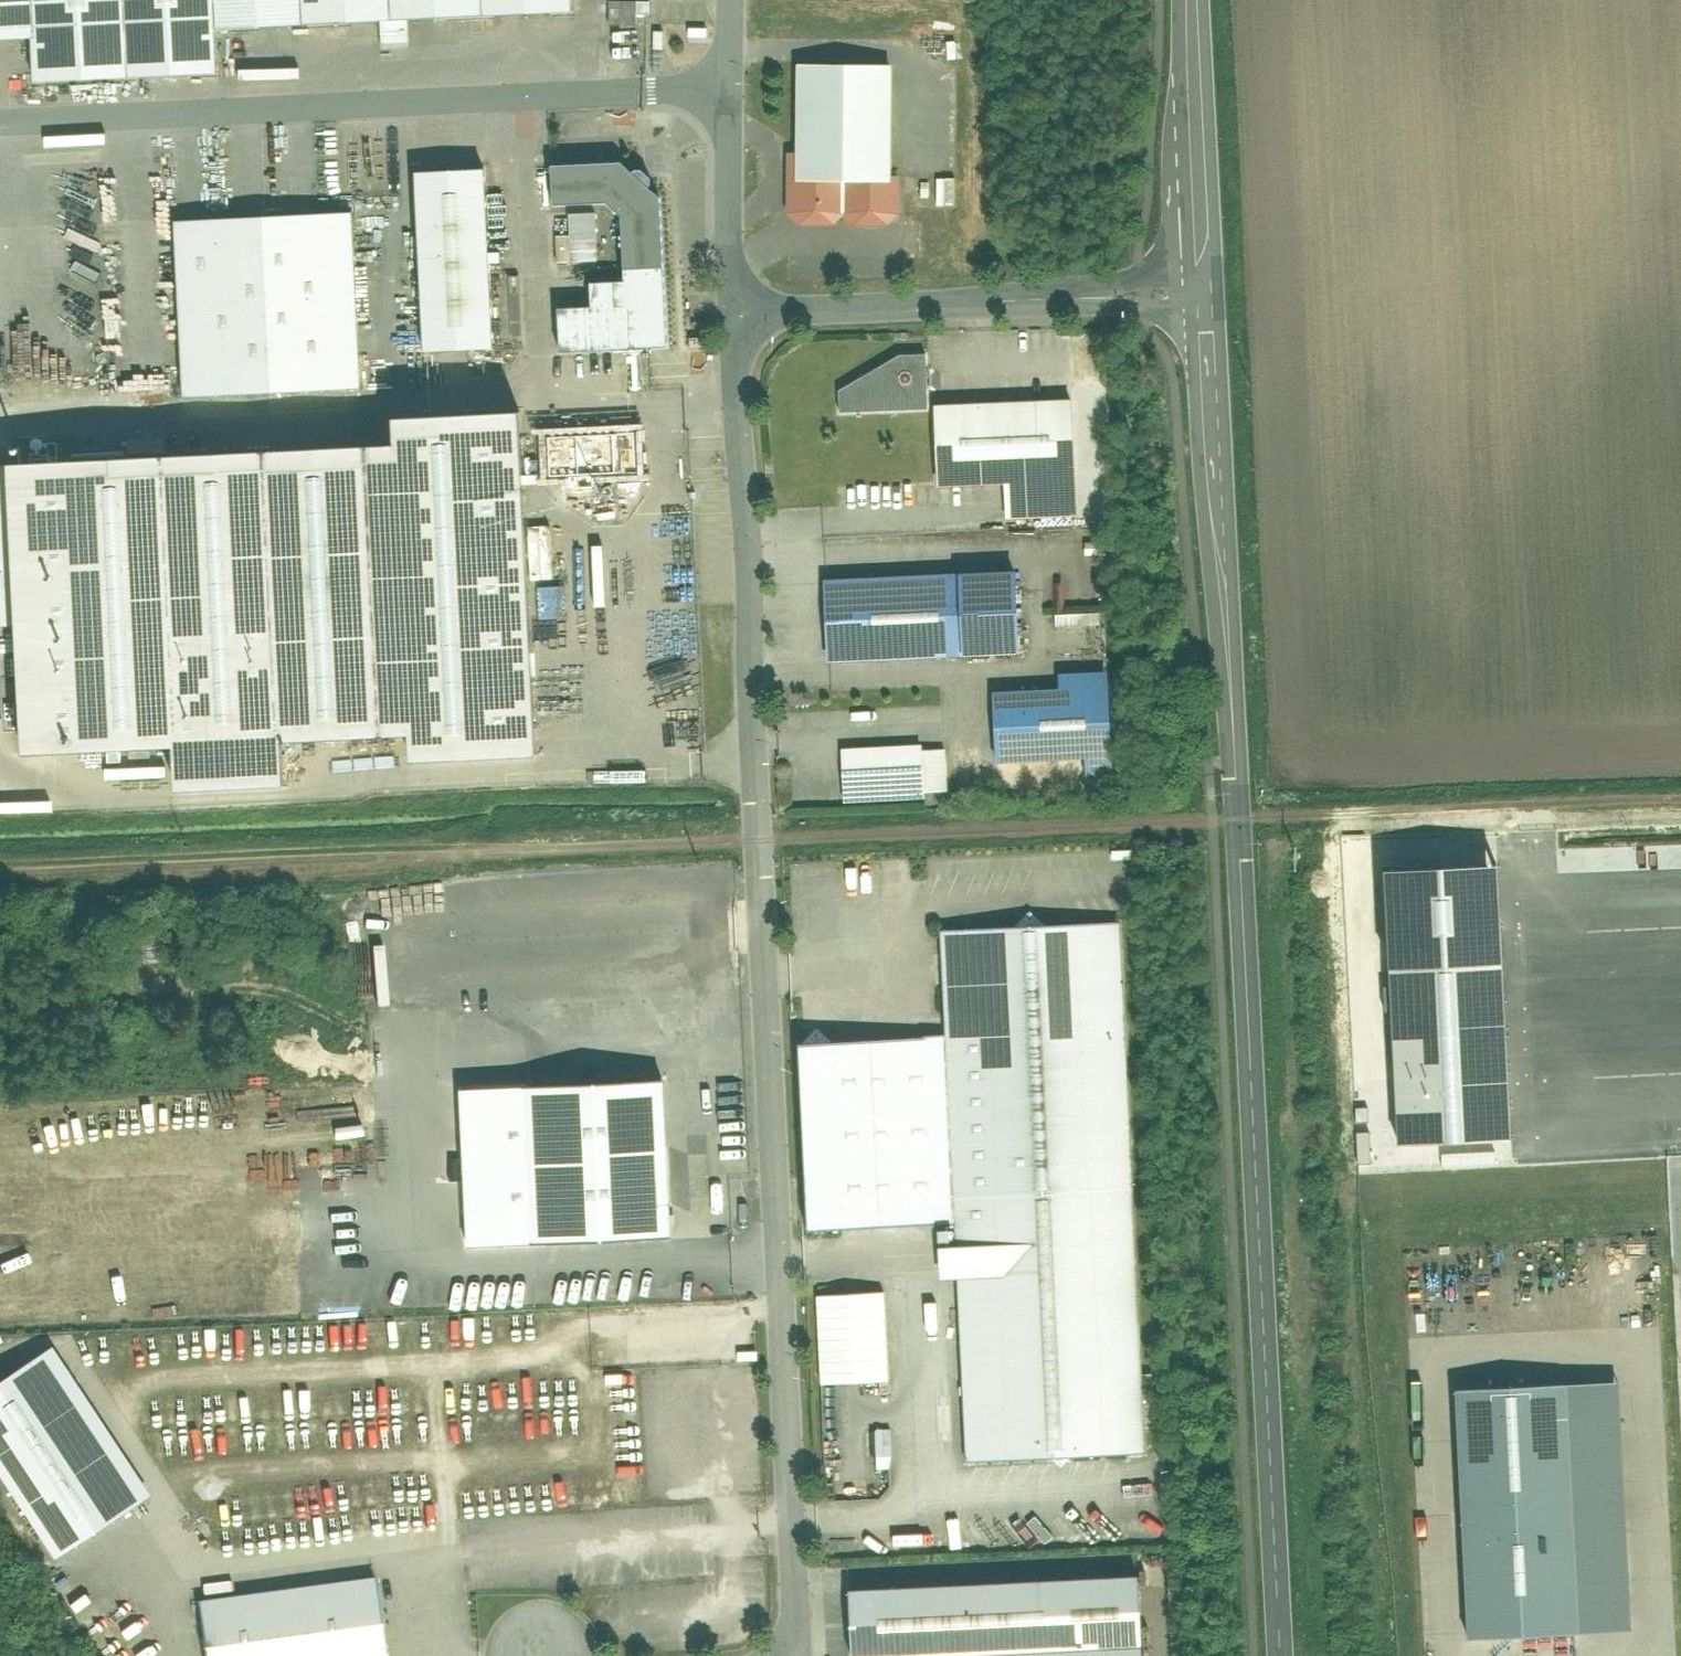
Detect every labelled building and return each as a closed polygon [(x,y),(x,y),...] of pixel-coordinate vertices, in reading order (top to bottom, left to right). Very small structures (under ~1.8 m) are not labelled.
[(216,28),(214,0),(0,0),(0,39),(30,37),(32,82),(217,73),(216,28)] [(301,24),(300,0),(215,0),(216,28),(301,24)] [(301,24),(376,21),(377,37),(408,36),(408,18),(569,11),(568,0),(300,0),(301,24)] [(608,3),(608,25),(637,26),(637,3),(608,3)] [(795,61),(794,149),(786,149),(785,212),(797,226),(834,225),(843,216),(851,224),(889,224),(899,212),(899,192),(915,192),(915,179),(901,178),(901,174),(891,174),(892,62),(795,61)] [(620,160),(549,163),(552,204),(606,202),(621,214),(624,278),(610,278),(611,306),(626,306),(628,345),(667,343),(661,195),(649,184),(650,182),(650,176),(642,169),(634,169),(632,171),(620,160)] [(414,171),(423,351),(492,348),(484,168),(414,171)] [(352,211),(173,219),(181,396),(360,388),(352,211)] [(569,214),(570,241),(597,240),(596,213),(569,214)] [(895,357),(835,393),(836,414),(925,412),(924,356),(895,357)] [(934,486),(1005,483),(1007,520),(1073,517),(1068,400),(931,406),(934,486)] [(516,407),(391,413),(393,439),(165,450),(165,437),(127,438),(128,452),(5,458),(5,461),(0,462),(0,622),(16,621),(22,748),(406,729),(407,755),(533,749),(516,407)] [(547,435),(549,475),(636,471),(634,431),(547,435)] [(823,578),(826,660),(1020,653),(1017,571),(823,578)] [(1058,686),(993,689),(996,761),(1083,758),(1084,778),(1112,777),(1108,671),(1058,673),(1058,686)] [(924,743),(840,747),(843,803),(926,799),(925,791),(948,790),(946,749),(924,750),(924,743)] [(1404,869),(1409,968),(1516,963),(1520,962),(1515,863),(1404,869)] [(1017,927),(941,931),(954,1223),(955,1246),(940,1246),(942,1281),(960,1280),(968,1460),(1048,1457),(1061,1468),(1072,1455),(1146,1452),(1145,1428),(1156,1427),(1153,1373),(1142,1374),(1119,922),(1043,925),(1029,913),(1017,927)] [(1402,968),(1411,1143),(1525,1137),(1516,963),(1409,968),(1402,968)] [(922,1225),(954,1223),(941,1038),(916,1039),(809,1047),(822,1232),(922,1225)] [(664,1079),(523,1083),(532,1241),(671,1233),(664,1079)] [(885,1291),(816,1294),(820,1386),(890,1382),(885,1291)] [(0,1377),(0,1480),(51,1557),(148,1494),(50,1345),(0,1377)] [(1456,1389),(1468,1638),(1631,1630),(1620,1382),(1456,1389)] [(880,1427),(880,1467),(896,1467),(896,1427),(880,1427)] [(846,1588),(849,1655),(1144,1655),(1140,1574),(846,1588)] [(197,1599),(204,1655),(384,1655),(374,1576),(197,1599)]
